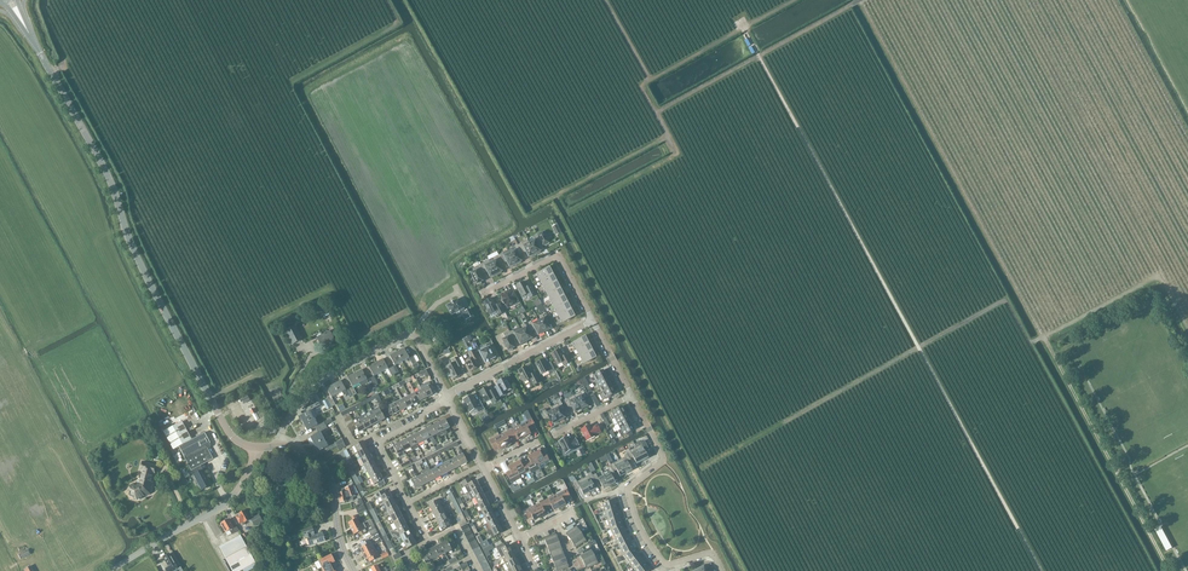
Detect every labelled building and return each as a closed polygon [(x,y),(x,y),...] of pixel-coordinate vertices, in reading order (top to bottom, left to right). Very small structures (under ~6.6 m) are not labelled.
[(530,243),(536,256),(536,255),(540,253),(540,252),(541,251),(537,244),(541,242),(543,246),(545,245),(546,247),(546,246),(550,244),(547,239),(548,239),(546,234),(545,235),(544,232),(533,237),(535,240),(530,243)] [(528,240),(518,245),(522,252),(526,250),(529,257),(530,257),(531,258),(535,255),(536,256),(528,240)] [(522,252),(518,245),(511,248),(513,252),(510,253),(517,266),(516,265),(521,263),(520,262),(522,261),(518,254),(522,252)] [(503,253),(499,255),(502,262),(506,260),(510,267),(511,267),(512,268),(516,265),(516,266),(517,266),(510,253),(508,250),(503,253)] [(502,262),(499,255),(489,260),(497,276),(497,275),(502,273),(501,272),(502,271),(499,264),(502,262)] [(489,260),(479,265),(483,272),(487,270),(490,277),(492,277),(492,278),(497,275),(497,276),(489,260)] [(473,268),(474,272),(471,273),(473,277),(472,277),(474,281),(475,281),(477,285),(481,283),(482,284),(481,282),(483,281),(479,274),(483,272),(479,265),(473,268)] [(539,277),(541,281),(553,274),(550,267),(546,269),(545,269),(544,269),(543,269),(543,270),(542,270),(542,271),(532,276),(533,278),(537,277),(539,277)] [(538,288),(540,290),(557,281),(553,274),(541,281),(543,284),(542,286),(538,288)] [(546,291),(548,295),(561,288),(557,281),(540,290),(541,292),(544,291),(546,291)] [(529,298),(536,295),(531,285),(527,287),(524,282),(516,286),(522,297),(527,294),(529,298)] [(546,302),(547,304),(564,295),(561,288),(548,295),(550,298),(549,300),(546,302)] [(502,295),(503,298),(502,298),(503,299),(502,301),(503,302),(505,303),(505,304),(506,304),(508,307),(510,306),(511,306),(513,305),(514,304),(515,303),(519,301),(514,292),(511,294),(509,291),(502,295)] [(553,305),(555,309),(568,302),(564,295),(547,304),(548,306),(551,305),(553,305)] [(496,311),(498,316),(505,312),(500,304),(496,306),(492,298),(484,303),(490,314),(496,311)] [(469,318),(473,316),(469,309),(465,311),(464,309),(459,299),(454,302),(454,301),(453,302),(454,302),(452,303),(452,302),(451,303),(452,303),(446,306),(451,315),(461,310),(466,320),(469,318)] [(557,312),(559,316),(571,309),(568,302),(555,309),(550,311),(551,313),(555,312),(557,312)] [(571,309),(559,316),(560,319),(560,321),(556,323),(558,325),(567,320),(568,321),(569,321),(569,320),(570,320),(571,320),(571,319),(571,318),(575,316),(571,309)] [(540,316),(542,320),(539,321),(544,332),(550,329),(543,315),(540,316)] [(544,332),(539,321),(533,324),(531,321),(528,323),(532,330),(535,328),(538,335),(544,332)] [(522,326),(524,329),(521,330),(526,341),(532,338),(529,331),(532,330),(528,323),(522,326)] [(286,331),(293,344),(302,340),(295,326),(286,331)] [(520,344),(526,341),(521,330),(520,328),(514,331),(513,330),(510,332),(514,339),(517,338),(520,344)] [(316,337),(321,346),(334,340),(329,330),(316,337)] [(510,332),(509,330),(503,334),(506,338),(503,340),(504,343),(503,344),(505,348),(507,347),(509,352),(513,350),(512,349),(514,348),(511,341),(514,339),(510,332)] [(575,346),(576,350),(589,343),(585,336),(581,338),(580,338),(579,338),(578,339),(578,340),(577,340),(568,345),(569,348),(572,346),(575,346)] [(468,337),(463,340),(467,348),(472,345),(468,337)] [(575,359),(580,357),(593,350),(589,343),(576,350),(578,353),(578,355),(574,357),(575,359)] [(479,352),(485,363),(486,362),(487,362),(489,361),(489,360),(490,360),(491,360),(492,360),(493,360),(494,359),(494,358),(495,358),(494,357),(494,355),(494,354),(494,353),(493,352),(492,353),(489,347),(479,352)] [(404,348),(397,352),(402,362),(407,359),(408,362),(410,361),(412,365),(416,363),(411,354),(408,356),(404,348)] [(557,365),(562,362),(564,365),(571,362),(567,355),(564,357),(560,349),(552,354),(557,365)] [(471,358),(465,361),(471,371),(479,367),(475,360),(479,358),(474,350),(468,353),(471,358)] [(581,362),(578,364),(579,367),(588,362),(589,362),(590,362),(591,361),(592,361),(592,360),(596,357),(593,350),(580,357),(582,360),(581,362)] [(397,352),(390,356),(393,363),(390,365),(395,374),(398,372),(395,365),(402,362),(397,352)] [(446,366),(453,379),(455,378),(456,379),(459,378),(459,376),(461,375),(458,368),(461,366),(457,357),(453,359),(454,362),(446,366)] [(383,359),(376,363),(381,372),(388,369),(391,376),(395,374),(390,365),(387,366),(383,359)] [(547,365),(544,359),(535,363),(541,375),(549,371),(550,373),(554,370),(550,363),(547,365)] [(374,376),(381,372),(376,363),(369,366),(372,374),(369,376),(374,385),(377,383),(374,376)] [(521,377),(520,377),(522,381),(523,381),(524,382),(528,380),(531,386),(534,385),(540,382),(535,373),(531,375),(527,367),(518,371),(521,377)] [(361,386),(368,382),(374,393),(377,392),(374,385),(369,376),(366,377),(362,370),(355,374),(360,383),(361,386)] [(593,376),(596,382),(606,376),(605,375),(606,374),(604,371),(604,372),(603,370),(593,376)] [(360,383),(355,374),(348,377),(351,385),(348,386),(353,396),(356,394),(353,387),(360,383)] [(607,378),(606,376),(596,382),(599,387),(609,382),(608,380),(609,380),(608,378),(607,378)] [(496,388),(500,397),(505,394),(504,391),(511,388),(510,387),(511,386),(509,383),(508,383),(505,378),(497,382),(499,387),(496,388)] [(341,381),(334,384),(339,394),(344,392),(346,397),(348,396),(349,398),(353,396),(348,386),(345,388),(341,381)] [(610,383),(609,382),(599,387),(602,393),(612,388),(611,386),(612,386),(610,383)] [(339,394),(334,384),(326,388),(330,396),(327,397),(332,407),(335,405),(332,398),(339,394)] [(422,389),(422,390),(426,398),(432,395),(428,386),(427,384),(424,385),(426,387),(422,389)] [(580,392),(574,395),(582,409),(588,406),(584,399),(589,396),(585,388),(584,385),(578,388),(580,392)] [(419,391),(415,393),(420,401),(426,398),(422,390),(422,389),(420,386),(417,388),(419,391)] [(485,402),(490,400),(492,404),(500,400),(495,391),(491,393),(487,387),(479,391),(485,402)] [(599,394),(603,401),(616,394),(614,389),(613,390),(612,388),(602,393),(599,394)] [(415,393),(409,396),(413,405),(420,401),(415,393)] [(476,409),(478,413),(485,410),(480,401),(477,403),(472,395),(463,399),(464,401),(463,402),(465,406),(466,406),(470,412),(476,409)] [(582,409),(574,395),(565,400),(568,407),(571,405),(575,413),(582,409)] [(409,396),(402,400),(407,408),(413,405),(409,396)] [(391,409),(388,411),(390,415),(393,414),(394,415),(400,411),(396,403),(395,400),(392,402),(393,404),(389,406),(391,409)] [(396,403),(400,411),(407,408),(402,400),(396,403)] [(557,402),(558,404),(551,407),(553,410),(559,421),(560,420),(560,421),(564,419),(564,418),(565,418),(561,410),(565,409),(560,400),(557,402)] [(319,402),(315,404),(306,409),(307,412),(300,416),(304,423),(314,418),(317,417),(314,411),(321,407),(319,402)] [(623,406),(609,413),(612,419),(615,418),(625,413),(624,411),(625,411),(623,406)] [(379,408),(372,411),(374,414),(378,423),(385,419),(380,411),(379,408)] [(553,410),(547,413),(546,410),(542,412),(546,419),(549,417),(553,424),(554,423),(555,424),(559,422),(558,421),(559,421),(553,410)] [(371,415),(367,418),(372,426),(378,423),(374,414),(372,411),(370,413),(371,415)] [(615,418),(618,424),(628,418),(628,417),(627,414),(626,414),(625,413),(615,418)] [(366,415),(359,418),(361,421),(365,429),(372,426),(367,418),(366,415)] [(314,418),(304,423),(307,431),(315,427),(317,430),(326,425),(326,426),(333,422),(331,419),(324,422),(320,424),(318,422),(316,423),(314,418)] [(358,423),(355,424),(355,426),(357,429),(359,433),(365,429),(361,421),(359,418),(356,420),(358,423)] [(628,418),(618,424),(621,429),(631,424),(630,422),(631,422),(629,419),(629,420),(628,418)] [(444,434),(445,434),(448,433),(446,430),(449,428),(445,419),(439,423),(443,431),(444,434)] [(519,426),(526,439),(527,438),(529,437),(530,436),(529,434),(531,434),(530,433),(537,429),(532,419),(519,426)] [(182,421),(164,431),(174,449),(179,446),(192,470),(193,470),(199,466),(201,465),(213,459),(207,449),(209,448),(210,447),(211,445),(210,444),(210,443),(205,432),(192,439),(182,421)] [(437,434),(438,437),(444,434),(443,431),(439,423),(432,426),(436,435),(437,434)] [(621,429),(619,431),(622,437),(624,435),(634,430),(634,429),(633,426),(632,426),(631,424),(621,429)] [(318,433),(311,437),(314,445),(325,439),(321,432),(328,429),(326,426),(326,425),(317,430),(318,433)] [(595,436),(601,432),(597,425),(591,428),(589,425),(587,427),(586,426),(584,427),(583,428),(581,430),(587,440),(595,436)] [(432,441),(435,440),(433,436),(436,435),(432,426),(426,429),(430,438),(432,441)] [(526,439),(519,426),(509,431),(514,441),(518,439),(519,440),(520,439),(520,441),(522,440),(524,439),(526,439)] [(424,441),(426,445),(429,443),(427,440),(430,438),(426,429),(419,433),(423,441),(424,441)] [(509,447),(511,446),(510,445),(511,444),(510,443),(514,441),(509,431),(499,436),(506,449),(508,448),(509,447)] [(419,433),(413,436),(417,445),(423,441),(419,433)] [(413,436),(406,439),(410,448),(412,451),(419,448),(417,445),(413,436)] [(500,449),(501,451),(503,450),(504,450),(506,449),(499,436),(490,441),(495,451),(498,449),(499,450),(500,449)] [(559,441),(566,454),(574,450),(574,448),(579,445),(576,438),(570,441),(568,437),(559,441)] [(325,439),(314,445),(318,452),(326,448),(327,451),(337,447),(344,443),(342,439),(335,443),(334,441),(329,444),(328,442),(326,443),(325,439)] [(406,439),(400,443),(404,451),(410,448),(406,439)] [(364,441),(354,446),(358,452),(367,448),(364,441)] [(642,445),(636,448),(643,461),(649,458),(645,449),(648,448),(645,441),(641,443),(642,445)] [(400,443),(393,446),(398,455),(399,457),(405,454),(404,451),(400,443)] [(367,448),(358,452),(361,459),(370,454),(367,448)] [(626,450),(627,454),(629,457),(630,457),(633,456),(637,464),(643,461),(636,448),(630,451),(629,449),(626,450)] [(460,456),(456,458),(461,466),(467,463),(463,454),(461,451),(458,452),(460,456)] [(542,455),(540,451),(534,454),(539,465),(549,460),(545,453),(542,455)] [(370,454),(361,459),(364,465),(374,461),(370,454)] [(528,468),(530,470),(531,473),(541,468),(539,465),(534,454),(528,457),(530,461),(526,463),(528,468)] [(625,457),(619,460),(626,473),(632,470),(628,462),(631,460),(630,457),(629,457),(627,454),(624,455),(625,457)] [(442,462),(444,464),(447,472),(448,473),(454,469),(450,461),(449,458),(442,462)] [(456,458),(450,461),(454,469),(461,466),(456,458)] [(613,461),(609,463),(611,466),(613,470),(616,468),(620,476),(626,473),(619,460),(614,463),(613,461)] [(374,461),(364,465),(368,472),(377,467),(374,461)] [(520,461),(514,464),(520,475),(530,470),(528,468),(526,463),(522,465),(520,461)] [(132,491),(130,492),(129,495),(130,497),(133,497),(135,496),(137,500),(138,499),(140,500),(142,498),(143,496),(144,496),(145,496),(150,494),(149,492),(150,487),(152,488),(153,482),(151,482),(153,474),(154,474),(157,466),(142,462),(140,471),(143,472),(142,475),(141,475),(139,476),(139,478),(140,479),(141,480),(140,485),(135,487),(134,484),(129,487),(132,491)] [(444,464),(437,467),(441,476),(448,473),(447,472),(444,464)] [(521,478),(520,475),(514,464),(508,467),(510,471),(506,473),(512,483),(521,478)] [(192,470),(191,471),(193,474),(194,474),(202,489),(206,488),(207,488),(209,487),(209,486),(211,485),(203,470),(201,465),(199,466),(193,470),(192,470)] [(609,470),(603,473),(610,486),(616,483),(611,475),(615,473),(613,470),(611,466),(608,468),(609,470)] [(377,467),(368,472),(371,478),(380,474),(377,467)] [(437,467),(431,471),(435,479),(441,476),(437,467)] [(424,474),(428,483),(435,479),(431,471),(424,474)] [(418,477),(422,486),(428,483),(424,474),(423,472),(420,473),(421,475),(418,477)] [(589,476),(583,479),(590,492),(596,489),(592,481),(595,479),(593,475),(591,472),(588,474),(589,476)] [(374,485),(378,483),(384,480),(380,474),(371,478),(374,485)] [(413,476),(415,479),(411,480),(411,479),(409,482),(411,487),(414,486),(415,489),(422,486),(418,477),(416,474),(413,476)] [(593,475),(595,479),(596,482),(599,481),(604,489),(610,486),(604,475),(598,478),(597,476),(596,474),(593,475)] [(470,478),(462,482),(464,487),(465,487),(468,493),(480,487),(476,480),(472,483),(470,478)] [(590,492),(583,479),(578,482),(577,480),(575,480),(573,481),(573,482),(576,489),(580,487),(584,495),(590,492)] [(338,494),(340,503),(347,501),(354,500),(353,497),(356,497),(352,487),(342,489),(339,490),(339,493),(338,494)] [(480,487),(468,493),(471,499),(474,498),(483,493),(480,487)] [(377,499),(381,497),(382,501),(379,502),(379,503),(381,505),(384,504),(393,499),(390,492),(386,494),(384,490),(375,495),(377,499)] [(554,496),(560,508),(566,504),(564,500),(571,497),(567,490),(554,496)] [(483,493),(474,498),(478,504),(486,500),(483,493)] [(554,511),(560,508),(554,496),(544,501),(548,509),(552,507),(554,511)] [(384,504),(387,510),(396,505),(393,499),(384,504)] [(441,499),(429,505),(432,512),(441,507),(439,503),(442,502),(441,499)] [(475,506),(476,507),(478,508),(479,507),(481,511),(490,506),(490,505),(489,503),(489,502),(487,499),(486,500),(478,504),(475,506)] [(539,501),(540,504),(534,506),(540,518),(546,514),(544,510),(548,509),(544,501),(543,499),(539,501)] [(600,510),(600,513),(605,512),(617,508),(615,499),(603,503),(604,509),(600,510)] [(364,505),(356,509),(358,514),(366,510),(364,505)] [(396,505),(387,510),(391,517),(400,512),(396,505)] [(490,506),(481,511),(478,512),(480,515),(482,513),(484,517),(493,513),(490,506)] [(540,518),(534,506),(525,511),(528,519),(532,517),(534,521),(540,518)] [(441,507),(432,512),(435,518),(445,513),(441,507)] [(602,519),(603,522),(608,520),(620,516),(617,508),(605,512),(607,517),(602,519)] [(240,514),(236,516),(240,524),(242,523),(243,525),(246,524),(245,522),(249,520),(244,511),(243,511),(242,511),(240,512),(241,513),(240,513),(240,514)] [(392,520),(389,522),(391,525),(394,523),(403,518),(400,512),(391,517),(392,520)] [(445,513),(435,518),(439,525),(448,520),(448,519),(446,516),(448,515),(447,513),(445,514),(445,513)] [(493,513),(484,517),(488,524),(496,519),(493,513)] [(251,519),(254,525),(263,521),(259,514),(251,519)] [(353,521),(348,523),(351,529),(360,525),(356,516),(352,517),(353,521)] [(608,520),(611,530),(622,525),(620,516),(608,520)] [(403,518),(394,523),(397,530),(406,525),(403,518)] [(448,520),(439,525),(442,531),(451,526),(449,522),(453,521),(452,518),(448,520)] [(222,523),(221,524),(226,532),(230,530),(232,534),(239,530),(237,526),(234,528),(229,519),(225,521),(224,521),(222,522),(222,523)] [(375,527),(371,519),(368,521),(372,529),(369,530),(371,534),(377,531),(375,527)] [(488,524),(491,530),(500,526),(496,519),(488,524)] [(365,534),(364,533),(366,532),(365,529),(367,529),(364,523),(360,525),(351,529),(354,535),(359,533),(361,536),(365,534)] [(396,535),(397,538),(410,531),(406,525),(397,530),(399,533),(396,535)] [(611,530),(615,538),(626,533),(622,525),(611,530)] [(491,530),(488,532),(491,538),(494,536),(503,532),(500,526),(491,530)] [(568,536),(571,541),(582,533),(577,526),(574,528),(572,529),(566,533),(568,536)] [(312,527),(303,530),(305,536),(307,535),(310,546),(325,541),(323,533),(311,537),(310,534),(314,533),(312,527)] [(410,531),(397,538),(401,544),(404,543),(413,538),(414,537),(413,535),(413,534),(412,531),(410,531)] [(377,532),(372,535),(374,539),(375,541),(380,538),(377,532)] [(242,535),(246,543),(250,541),(246,533),(242,535)] [(587,541),(582,533),(571,541),(574,545),(576,548),(587,541)] [(615,549),(619,546),(630,541),(626,533),(615,538),(618,544),(613,546),(615,549)] [(558,537),(556,534),(544,539),(548,547),(560,543),(558,537)] [(233,570),(241,570),(243,570),(244,570),(248,570),(257,566),(240,535),(219,547),(233,570)] [(406,546),(403,548),(404,551),(407,549),(416,544),(413,538),(404,543),(406,546)] [(487,540),(480,544),(483,549),(489,546),(487,540)] [(366,545),(360,548),(362,553),(363,552),(364,554),(373,550),(368,541),(364,542),(366,545)] [(446,553),(452,550),(447,541),(441,544),(446,554),(446,553)] [(623,555),(624,555),(634,548),(630,541),(619,546),(623,555)] [(503,543),(496,547),(499,554),(501,558),(502,557),(504,556),(513,552),(510,545),(505,547),(503,543)] [(560,543),(548,547),(551,555),(563,551),(560,543)] [(434,548),(439,557),(443,555),(444,557),(447,556),(446,553),(446,554),(441,544),(434,548)] [(494,551),(485,555),(487,558),(498,553),(494,545),(491,546),(494,551)] [(583,561),(595,555),(590,547),(579,553),(581,556),(580,556),(583,561)] [(365,556),(364,556),(367,564),(373,561),(377,559),(379,558),(375,548),(373,550),(364,554),(365,556)] [(434,548),(428,551),(433,560),(439,557),(434,548)] [(624,555),(630,563),(640,556),(634,548),(624,555)] [(18,554),(21,559),(31,554),(28,549),(18,554)] [(421,554),(426,564),(433,560),(428,551),(421,554)] [(563,551),(551,555),(554,564),(566,559),(563,551)] [(502,557),(505,564),(516,558),(513,552),(504,556),(502,557)] [(163,557),(169,567),(166,569),(167,570),(182,570),(180,568),(179,569),(170,553),(163,557)] [(314,563),(317,569),(322,567),(324,570),(336,570),(334,569),(334,568),(332,563),(335,562),(331,554),(320,560),(319,560),(314,563)] [(583,561),(587,569),(599,563),(595,555),(583,561)] [(632,565),(635,570),(645,562),(640,556),(630,563),(626,566),(628,568),(632,565)] [(505,564),(509,570),(520,564),(516,558),(505,564)] [(568,564),(566,559),(554,564),(557,570),(559,570),(569,567),(568,564)] [(650,570),(645,562),(635,570),(633,570),(649,570),(650,570)]
